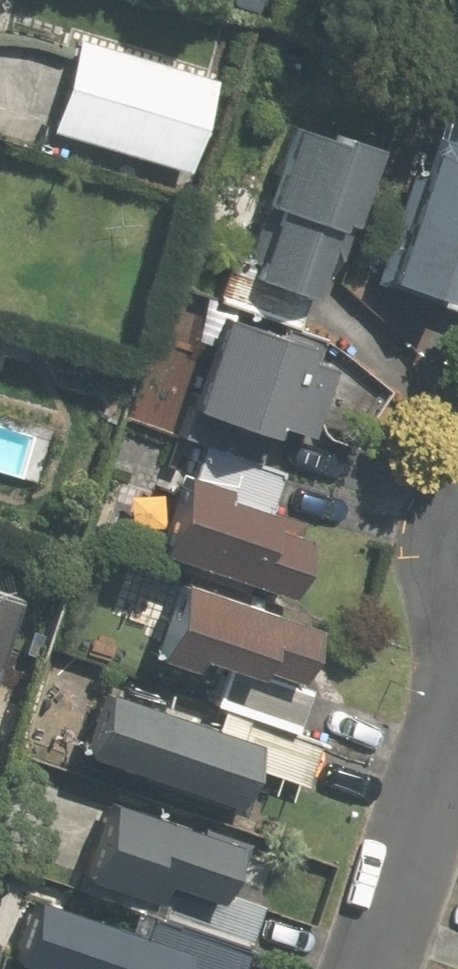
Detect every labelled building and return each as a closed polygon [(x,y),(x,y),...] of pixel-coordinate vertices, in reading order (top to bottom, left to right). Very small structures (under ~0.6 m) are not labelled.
[(209,81),(69,39),(41,131),(181,173),(209,81)] [(369,147),(288,125),(244,285),(325,307),(369,147)] [(380,281),(457,306),(457,147),(427,137),(380,281)] [(317,358),(216,322),(181,421),(282,457),(291,433),(309,439),(333,371),(315,365),(317,358)] [(147,546),(284,595),(310,522),(173,473),(147,546)] [(303,632),(162,582),(140,644),(281,694),(303,632)] [(16,588),(0,583),(0,632),(16,588)] [(260,749),(97,692),(75,756),(237,813),(260,749)] [(244,852),(99,801),(73,874),(218,926),(244,852)] [(147,923),(142,939),(25,898),(2,962),(21,968),(241,968),(245,958),(147,923)]
